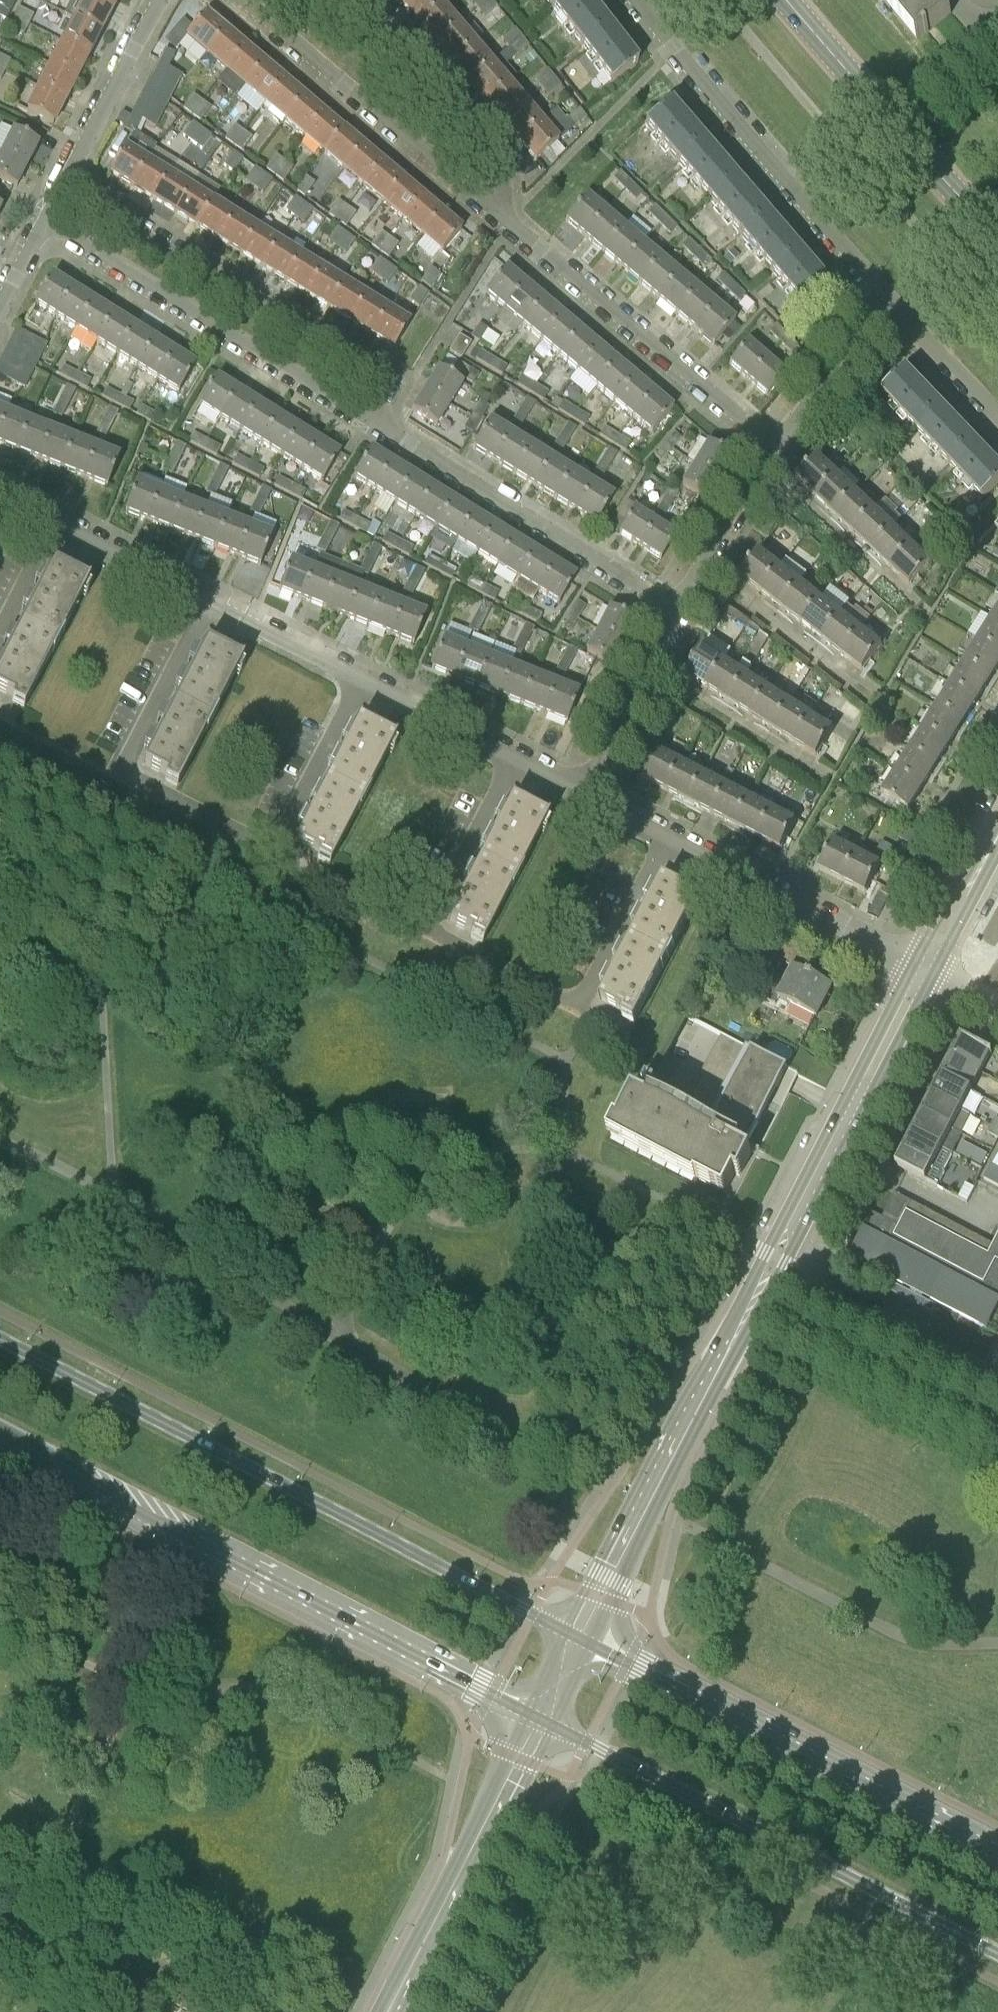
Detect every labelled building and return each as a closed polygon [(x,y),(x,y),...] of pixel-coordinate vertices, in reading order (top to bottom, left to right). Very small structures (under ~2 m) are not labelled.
[(17,0),(0,0),(0,2),(12,9),(17,0)] [(101,33),(112,10),(93,0),(83,0),(73,18),(101,33)] [(112,10),(117,0),(93,0),(112,10)] [(441,5),(437,0),(408,0),(402,5),(419,24),(441,5)] [(477,9),(489,0),(471,0),(471,1),(477,9)] [(484,17),(497,7),(492,0),(489,0),(477,9),(484,17)] [(598,12),(589,0),(561,0),(552,7),(567,27),(581,46),(595,35),(608,25),(598,12)] [(939,0),(884,0),(917,40),(916,40),(917,41),(951,13),(950,12),(950,13),(939,0)] [(12,9),(0,2),(0,17),(6,20),(12,9)] [(436,44),(458,24),(441,5),(419,24),(436,44)] [(14,18),(29,26),(34,16),(19,8),(14,18)] [(187,37),(206,53),(225,31),(206,14),(187,37)] [(9,27),(24,35),(29,26),(14,18),(9,27)] [(61,41),(89,56),(101,33),(73,18),(61,41)] [(452,63),(475,44),(458,24),(436,44),(452,63)] [(611,84),(625,73),(638,63),(608,25),(595,35),(581,46),(596,65),(611,84)] [(502,40),(509,48),(522,38),(515,29),(502,40)] [(206,53),(226,70),(245,47),(225,31),(206,53)] [(509,48),(516,57),(529,46),(522,38),(509,48)] [(50,64),(77,78),(89,56),(61,41),(50,64)] [(469,82),(491,63),(475,44),(452,63),(469,82)] [(226,70),(246,86),(265,64),(245,47),(226,70)] [(166,50),(159,63),(168,68),(175,55),(166,50)] [(6,71),(11,61),(0,55),(0,68),(6,71)] [(486,102),(508,83),(491,63),(469,82),(486,102)] [(38,87),(65,101),(77,78),(50,64),(38,87)] [(180,81),(182,76),(158,64),(153,74),(182,89),(185,84),(180,81)] [(246,86),(265,103),(284,81),(265,64),(246,86)] [(534,80),(541,89),(555,78),(547,69),(534,80)] [(153,75),(147,87),(176,101),(182,89),(153,75)] [(541,89),(548,97),(561,87),(555,78),(541,89)] [(193,115),(201,121),(227,85),(219,79),(203,101),(193,115)] [(265,103),(285,120),(304,97),(284,81),(265,103)] [(503,121),(525,102),(508,83),(486,102),(503,121)] [(38,87),(26,110),(53,124),(65,101),(38,87)] [(168,104),(144,92),(138,103),(162,116),(168,104)] [(183,108),(193,115),(203,101),(193,94),(183,108)] [(285,120),(305,136),(324,114),(304,97),(285,120)] [(519,141),(542,122),(525,102),(503,121),(519,141)] [(156,127),(162,116),(138,103),(132,115),(141,120),(156,127)] [(670,103),(657,115),(645,126),(660,144),(676,162),(689,151),(702,140),(692,129),(670,103)] [(567,120),(574,128),(586,118),(579,109),(567,120)] [(123,111),(116,124),(125,129),(134,134),(141,120),(132,115),(123,111)] [(305,136),(324,153),(343,130),(324,114),(305,136)] [(182,136),(191,142),(202,128),(193,122),(182,136)] [(536,160),(558,141),(542,122),(519,141),(536,160)] [(225,139),(234,146),(244,132),(235,125),(225,139)] [(191,142),(202,150),(212,136),(202,128),(191,142)] [(1,152),(27,166),(39,144),(12,130),(1,152)] [(324,153),(344,169),(363,147),(343,130),(324,153)] [(234,146),(242,152),(252,138),(244,132),(234,146)] [(110,173),(132,186),(147,161),(155,148),(133,134),(110,173)] [(734,177),(723,165),(702,140),(689,151),(676,162),(692,181),(708,199),(721,188),(734,177)] [(344,169),(364,186),(383,164),(363,147),(344,169)] [(0,154),(0,179),(16,188),(27,166),(1,152),(0,154)] [(223,166),(234,173),(243,159),(233,152),(223,166)] [(266,169),(275,176),(286,162),(276,155),(266,169)] [(132,186),(154,200),(169,175),(147,161),(132,186)] [(275,176),(284,182),(294,168),(286,162),(275,176)] [(364,186),(383,203),(402,180),(383,164),(364,186)] [(245,181),(254,188),(264,174),(255,167),(245,181)] [(625,190),(632,183),(620,171),(613,178),(625,190)] [(254,188),(263,194),(273,180),(264,174),(254,188)] [(154,200),(176,213),(191,188),(169,175),(154,200)] [(296,190),(305,197),(315,183),(306,177),(296,190)] [(734,177),(721,188),(708,199),(724,217),(740,236),(753,225),(766,214),(734,177)] [(383,203),(403,219),(422,197),(402,180),(383,203)] [(636,200),(642,193),(632,183),(625,190),(636,200)] [(176,213),(197,227),(213,202),(191,188),(176,213)] [(566,221),(584,236),(606,211),(588,195),(566,221)] [(285,210),(294,216),(303,203),(295,197),(285,210)] [(403,219),(423,236),(442,213),(422,197),(403,219)] [(328,214),(337,221),(347,207),(338,200),(328,214)] [(197,227),(219,240),(235,215),(213,202),(197,227)] [(294,216),(303,223),(313,210),(303,203),(294,216)] [(659,223),(666,216),(655,205),(648,212),(659,223)] [(337,221),(346,227),(356,213),(347,207),(337,221)] [(584,236),(603,252),(625,226),(606,211),(584,236)] [(442,213),(423,236),(442,252),(461,230),(442,213)] [(785,262),(797,250),(766,214),(753,225),(740,236),(756,254),(772,273),(785,262)] [(219,240),(241,254),(257,229),(235,215),(219,240)] [(671,234),(677,227),(666,216),(659,223),(671,234)] [(603,252),(621,268),(643,242),(625,226),(603,252)] [(328,241),(336,247),(346,233),(338,227),(328,241)] [(241,254),(263,267),(279,242),(257,229),(241,254)] [(371,245),(378,250),(388,236),(381,231),(371,245)] [(336,247),(346,254),(356,240),(346,233),(336,247)] [(378,250),(389,258),(399,244),(388,236),(378,250)] [(694,257),(700,250),(689,239),(682,246),(694,257)] [(263,267),(285,281),(300,256),(279,242),(263,267)] [(621,268),(640,283),(662,258),(643,242),(621,268)] [(705,268),(711,261),(700,250),(694,257),(705,268)] [(797,250),(785,262),(772,273),(788,291),(804,309),(817,298),(829,287),(797,250)] [(285,281),(307,294),(322,270),(300,256),(285,281)] [(369,271),(378,278),(388,264),(380,258),(369,271)] [(640,283),(658,299),(680,273),(662,258),(640,283)] [(378,278),(387,285),(398,271),(388,264),(378,278)] [(421,281),(431,288),(441,274),(431,267),(421,281)] [(485,294),(504,309),(525,284),(507,268),(485,294)] [(307,294),(329,308),(344,283),(322,270),(307,294)] [(728,291),(735,284),(723,272),(716,279),(728,291)] [(658,299),(677,315),(699,289),(680,273),(658,299)] [(35,303),(55,316),(73,288),(52,275),(35,303)] [(329,308),(351,321),(366,297),(344,283),(329,308)] [(504,309),(522,325),(544,299),(525,284),(504,309)] [(739,301),(746,294),(735,284),(728,291),(739,301)] [(409,301),(419,308),(429,293),(419,287),(409,301)] [(55,316),(76,329),(93,301),(73,288),(55,316)] [(677,315),(695,330),(717,304),(699,289),(677,315)] [(351,321),(373,335),(388,310),(366,297),(351,321)] [(522,325),(541,340),(562,315),(544,299),(522,325)] [(76,329),(97,342),(114,314),(93,301),(76,329)] [(717,304),(695,330),(714,346),(736,320),(717,304)] [(388,310),(373,335),(395,348),(410,324),(388,310)] [(97,342),(117,354),(135,326),(114,314),(97,342)] [(541,340),(559,356),(581,331),(562,315),(541,340)] [(471,337),(480,342),(488,329),(480,324),(471,337)] [(780,342),(787,335),(776,324),(769,331),(780,342)] [(117,354),(138,367),(155,339),(135,326),(117,354)] [(11,339),(42,356),(48,344),(16,328),(11,339)] [(559,356),(578,371),(599,346),(581,331),(559,356)] [(791,353),(798,346),(787,335),(780,342),(791,353)] [(449,352),(461,359),(471,344),(459,336),(449,352)] [(11,339),(5,350),(36,366),(42,356),(11,339)] [(138,367),(158,380),(176,352),(155,339),(138,367)] [(729,364),(748,380),(767,359),(748,343),(729,364)] [(578,371),(596,387),(618,362),(599,346),(578,371)] [(5,350),(0,359),(32,375),(36,366),(5,350)] [(490,368),(495,360),(481,351),(475,359),(490,368)] [(502,376),(507,367),(500,363),(505,354),(500,351),(495,360),(490,368),(502,376)] [(176,352),(158,380),(179,393),(196,365),(176,352)] [(25,388),(32,375),(0,359),(0,360),(0,374),(25,388)] [(767,359),(748,380),(767,396),(785,375),(767,359)] [(450,405),(463,384),(471,389),(480,375),(459,361),(450,376),(439,369),(426,390),(450,405)] [(596,387),(615,402),(636,377),(618,362),(596,387)] [(59,375),(74,382),(78,374),(63,366),(59,375)] [(940,405),(930,394),(907,370),(895,382),(882,393),(899,411),(916,428),(928,417),(940,405)] [(74,382),(87,389),(91,380),(78,374),(74,382)] [(530,393),(535,385),(522,376),(517,385),(530,393)] [(200,405),(220,418),(237,390),(217,377),(200,405)] [(615,402),(633,418),(655,393),(636,377),(615,402)] [(134,403),(126,398),(133,385),(127,382),(121,396),(116,404),(129,411),(134,403)] [(53,413),(58,415),(72,387),(67,385),(53,413)] [(530,393),(544,401),(549,393),(535,385),(530,393)] [(58,415),(62,417),(76,390),(72,387),(58,415)] [(102,397),(116,404),(121,396),(106,388),(102,397)] [(220,418),(241,431),(258,403),(237,390),(220,418)] [(450,405),(426,390),(413,411),(437,426),(450,405)] [(470,418),(479,424),(489,407),(489,406),(494,398),(485,392),(480,401),(481,402),(470,418)] [(655,393),(633,418),(652,434),(673,408),(655,393)] [(511,424),(515,427),(532,400),(527,398),(511,424)] [(515,427),(519,429),(536,403),(532,400),(515,427)] [(572,419),(577,410),(563,402),(558,410),(572,419)] [(241,431),(261,443),(279,416),(258,403),(241,431)] [(974,440),(963,428),(940,405),(928,417),(916,428),(933,446),(950,463),(962,452),(974,440)] [(150,422),(155,413),(141,406),(136,414),(150,422)] [(96,435),(101,437),(115,409),(110,407),(96,435)] [(101,437),(105,439),(119,412),(115,409),(101,437)] [(572,419),(585,427),(590,418),(577,410),(572,419)] [(17,451),(29,420),(7,411),(0,428),(0,444),(17,451)] [(261,443),(282,456),(299,428),(279,416),(261,443)] [(465,428),(473,433),(479,424),(470,418),(465,428)] [(473,448),(493,461),(511,432),(491,419),(473,448)] [(17,451),(40,460),(52,429),(29,420),(17,451)] [(552,449),(556,452),(573,425),(568,423),(552,449)] [(556,452),(560,455),(577,428),(573,425),(556,452)] [(599,436),(614,445),(619,436),(623,430),(619,427),(614,433),(604,427),(599,436)] [(282,456),(302,469),(320,441),(299,428),(282,456)] [(40,460),(63,469),(75,438),(52,429),(40,460)] [(493,461),(514,474),(532,445),(511,432),(493,461)] [(664,444),(671,450),(682,438),(674,432),(664,444)] [(188,442),(203,449),(207,440),(193,433),(188,442)] [(619,436),(614,445),(626,452),(631,444),(619,436)] [(63,469),(85,478),(97,447),(75,438),(63,469)] [(203,449),(216,456),(221,447),(207,440),(203,449)] [(967,481),(983,498),(995,487),(997,484),(997,465),(974,440),(962,452),(950,463),(967,481)] [(320,441),(302,469),(323,482),(340,454),(320,441)] [(163,470),(168,472),(183,444),(178,442),(163,470)] [(695,465),(719,479),(732,458),(707,443),(695,465)] [(168,472),(172,474),(186,446),(183,444),(168,472)] [(654,455),(661,462),(671,450),(664,444),(654,455)] [(514,474),(535,487),(552,458),(532,445),(514,474)] [(97,447),(85,478),(108,487),(120,456),(97,447)] [(593,475),(597,477),(613,450),(609,448),(593,475)] [(354,477),(375,490),(392,462),(371,449),(354,477)] [(597,477),(602,480),(618,453),(613,450),(597,477)] [(231,464),(247,472),(252,463),(236,455),(231,464)] [(535,487),(555,500),(573,471),(552,458),(535,487)] [(797,481),(816,499),(837,476),(818,458),(797,481)] [(375,490),(395,502),(412,475),(392,462),(375,490)] [(247,472),(259,479),(264,470),(252,463),(247,472)] [(206,492),(210,494),(225,466),(220,464),(206,492)] [(682,486),(706,500),(719,479),(695,465),(682,486)] [(210,494),(215,497),(229,469),(225,466),(210,494)] [(555,500),(576,512),(594,483),(573,471),(555,500)] [(395,502),(416,515),(433,488),(412,475),(395,502)] [(816,499),(835,516),(856,493),(837,476),(816,499)] [(274,486),(288,493),(293,485),(278,477),(274,486)] [(125,512),(147,521),(159,490),(137,481),(125,512)] [(594,483),(576,512),(596,525),(614,496),(594,483)] [(288,493),(302,500),(306,492),(293,485),(288,493)] [(249,514),(254,516),(268,489),(263,486),(249,514)] [(655,514),(659,516),(675,489),(671,487),(655,514)] [(416,515),(436,528),(453,500),(433,488),(416,515)] [(254,516),(258,519),(272,491),(268,489),(254,516)] [(659,516),(663,519),(679,492),(675,489),(659,516)] [(147,521),(170,530),(182,499),(159,490),(147,521)] [(835,516),(854,534),(875,511),(856,493),(835,516)] [(170,530),(193,538),(205,508),(182,499),(170,530)] [(436,528),(457,540),(474,513),(453,500),(436,528)] [(353,527),(358,518),(363,508),(358,505),(352,516),(343,511),(339,520),(353,527)] [(193,538),(215,547),(227,517),(205,508),(193,538)] [(619,534),(640,547),(655,523),(634,510),(619,534)] [(854,534),(872,552),(894,529),(875,511),(854,534)] [(457,540),(477,553),(494,526),(474,513),(457,540)] [(215,547),(238,556),(250,526),(227,517),(215,547)] [(353,527),(367,535),(371,526),(358,518),(353,527)] [(317,549),(321,552),(335,524),(331,522),(317,549)] [(655,523),(640,547),(661,560),(676,536),(655,523)] [(321,552),(325,554),(339,526),(335,524),(321,552)] [(250,526),(238,556),(261,565),(273,535),(250,526)] [(477,553),(498,566),(515,538),(494,526),(477,553)] [(872,552),(891,569),(913,546),(894,529),(872,552)] [(381,542),(396,550),(401,541),(386,533),(381,542)] [(498,566),(518,579),(535,551),(515,538),(498,566)] [(396,550),(409,557),(414,548),(401,541),(396,550)] [(359,572),(364,574),(379,548),(373,544),(359,572)] [(891,569),(910,587),(932,564),(913,546),(891,569)] [(374,566),(382,570),(390,554),(379,548),(364,574),(361,580),(366,582),(374,566)] [(518,579),(539,591),(556,564),(535,551),(518,579)] [(740,577),(761,593),(780,568),(759,552),(740,577)] [(424,565),(438,572),(443,563),(429,556),(424,565)] [(278,590),(301,600),(313,569),(290,560),(278,590)] [(438,572),(452,579),(457,570),(443,563),(438,572)] [(57,644),(73,613),(89,583),(52,564),(21,625),(57,644)] [(556,564),(539,591),(559,604),(576,577),(556,564)] [(402,594),(406,596),(421,569),(417,566),(402,594)] [(761,593),(781,609),(800,584),(780,568),(761,593)] [(301,600),(324,609),(336,578),(313,569),(301,600)] [(406,596),(411,598),(425,571),(421,569),(406,596)] [(324,609),(346,618),(358,587),(336,578),(324,609)] [(466,587),(481,594),(485,586),(471,578),(466,587)] [(781,609),(801,624),(821,600),(800,584),(781,609)] [(481,594),(495,602),(499,593),(485,586),(481,594)] [(346,618),(369,627),(381,596),(358,587),(346,618)] [(369,627),(392,636),(404,605),(381,596),(369,627)] [(801,624),(822,640),(841,616),(821,600),(801,624)] [(509,609),(524,617),(528,608),(514,601),(509,609)] [(569,613),(578,619),(586,606),(577,601),(569,613)] [(469,629),(473,632),(488,604),(483,602),(469,629)] [(473,632),(478,634),(492,606),(488,604),(473,632)] [(404,605),(392,636),(414,645),(426,614),(404,605)] [(524,617),(538,624),(542,615),(528,608),(524,617)] [(598,630),(623,643),(635,621),(610,608),(598,630)] [(561,628),(569,633),(578,619),(569,613),(561,628)] [(822,640),(842,656),(862,631),(841,616),(822,640)] [(997,654),(997,623),(992,620),(979,642),(997,654)] [(511,652),(516,654),(531,626),(526,624),(511,652)] [(42,674),(57,644),(21,625),(0,667),(0,692),(26,705),(42,674)] [(516,654),(520,656),(535,628),(531,626),(516,654)] [(586,652),(612,665),(623,643),(598,630),(586,652)] [(842,656),(863,672),(882,647),(862,631),(842,656)] [(431,669),(454,678),(466,647),(444,638),(431,669)] [(991,680),(997,670),(997,654),(979,642),(965,663),(991,680)] [(211,722),(226,692),(242,661),(206,643),(174,704),(211,722)] [(555,674),(559,676),(574,648),(569,646),(555,674)] [(454,678),(477,687),(489,656),(466,647),(454,678)] [(559,676),(564,679),(578,651),(574,648),(559,676)] [(686,675),(708,689),(724,662),(702,648),(686,675)] [(477,687),(499,696),(511,665),(489,656),(477,687)] [(708,689),(730,702),(746,676),(724,662),(708,689)] [(951,685),(978,702),(991,680),(965,663),(951,685)] [(499,696),(522,705),(534,675),(511,665),(499,696)] [(522,705),(545,714),(557,684),(534,675),(522,705)] [(730,702),(752,716),(768,690),(746,676),(730,702)] [(557,684),(545,714),(567,723),(579,693),(557,684)] [(937,707),(964,724),(978,702),(951,685),(937,707)] [(752,716),(773,730),(790,703),(768,690),(752,716)] [(773,730),(795,744),(812,717),(790,703),(773,730)] [(179,783),(195,753),(211,722),(174,704),(143,765),(179,783)] [(923,729),(950,746),(964,724),(937,707),(923,729)] [(795,744),(817,757),(834,731),(812,717),(795,744)] [(363,801),(379,771),(395,740),(358,722),(327,783),(363,801)] [(910,751),(936,767),(950,746),(923,729),(910,751)] [(644,779),(667,791),(681,763),(658,751),(644,779)] [(896,772),(923,789),(936,767),(910,751),(896,772)] [(667,791),(690,803),(704,775),(681,763),(667,791)] [(923,789),(896,772),(882,794),(909,811),(923,789)] [(690,803),(713,814),(727,787),(704,775),(690,803)] [(331,862),(347,832),(363,801),(327,783),(295,843),(331,862)] [(713,814),(735,826),(750,798),(727,787),(713,814)] [(735,826),(758,838),(773,810),(750,798),(735,826)] [(516,880),(531,850),(547,819),(511,801),(479,861),(516,880)] [(773,810),(758,838),(781,850),(796,822),(773,810)] [(820,870),(843,882),(857,854),(834,842),(820,870)] [(857,854),(843,882),(866,894),(881,866),(857,854)] [(484,941),(500,910),(516,880),(479,861),(448,922),(484,941)] [(669,959),(685,928),(700,898),(664,879),(633,940),(669,959)] [(779,1000),(780,998),(816,1017),(840,970),(771,936),(761,957),(775,964),(778,960),(792,968),(776,998),(779,1000)] [(637,1020),(653,989),(669,959),(633,940),(601,1001),(637,1020)] [(952,1057),(981,1072),(990,1054),(992,1055),(992,1054),(961,1038),(952,1057)] [(749,1145),(788,1068),(752,1050),(713,1126),(724,1132),(721,1137),(632,1092),(616,1123),(617,1124),(612,1134),(696,1177),(695,1178),(725,1193),(735,1174),(740,1176),(752,1153),(738,1146),(741,1141),(749,1145)] [(942,1076),(971,1091),(981,1072),(952,1057),(942,1076)] [(932,1095),(961,1110),(971,1091),(942,1076),(932,1095)] [(922,1114),(962,1134),(971,1115),(961,1110),(932,1095),(922,1114)] [(913,1133),(952,1153),(962,1134),(922,1114),(913,1133)] [(997,1138),(997,1129),(992,1126),(988,1133),(997,1138)] [(940,1184),(945,1172),(942,1170),(952,1153),(913,1133),(903,1152),(917,1159),(912,1169),(940,1184)] [(985,1163),(991,1151),(965,1138),(959,1150),(985,1163)] [(987,1178),(997,1184),(997,1167),(995,1165),(987,1178)] [(985,1328),(987,1329),(997,1308),(997,1239),(994,1246),(955,1225),(950,1235),(908,1213),(914,1203),(896,1193),(883,1218),(872,1212),(849,1256),(911,1289),(906,1300),(918,1306),(923,1296),(985,1328)]
